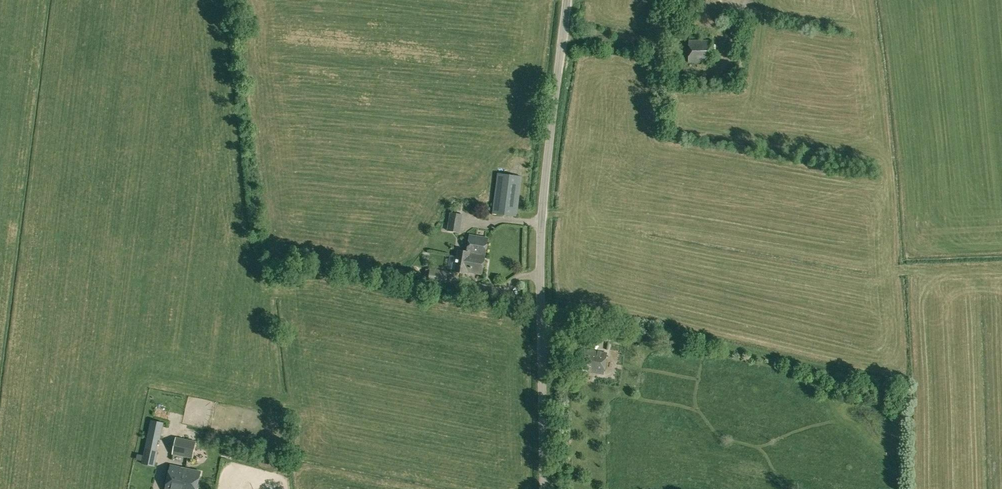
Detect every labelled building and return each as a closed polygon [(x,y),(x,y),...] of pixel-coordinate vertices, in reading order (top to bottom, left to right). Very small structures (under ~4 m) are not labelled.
[(689,62),(712,62),(712,40),(689,40),(689,62)] [(492,213),(517,216),(522,176),(498,173),(492,213)] [(448,231),(461,233),(464,215),(450,213),(448,231)] [(508,216),(507,225),(519,227),(520,217),(508,216)] [(469,234),(471,222),(465,221),(463,233),(469,234)] [(467,253),(485,256),(488,238),(469,235),(467,251),(458,249),(456,256),(466,257),(467,253)] [(467,272),(482,274),(485,256),(467,253),(466,257),(456,256),(454,272),(467,274),(467,272)] [(428,282),(447,285),(449,273),(430,270),(428,282)] [(593,339),(609,341),(611,331),(594,328),(593,339)] [(581,370),(604,374),(607,353),(585,349),(581,370)] [(151,420),(147,437),(158,439),(160,439),(164,423),(151,420)] [(172,454),(193,458),(196,441),(176,437),(172,454)] [(156,450),(145,447),(141,464),(154,466),(158,450),(156,450)] [(201,471),(186,468),(170,465),(165,488),(197,488),(201,471)]
